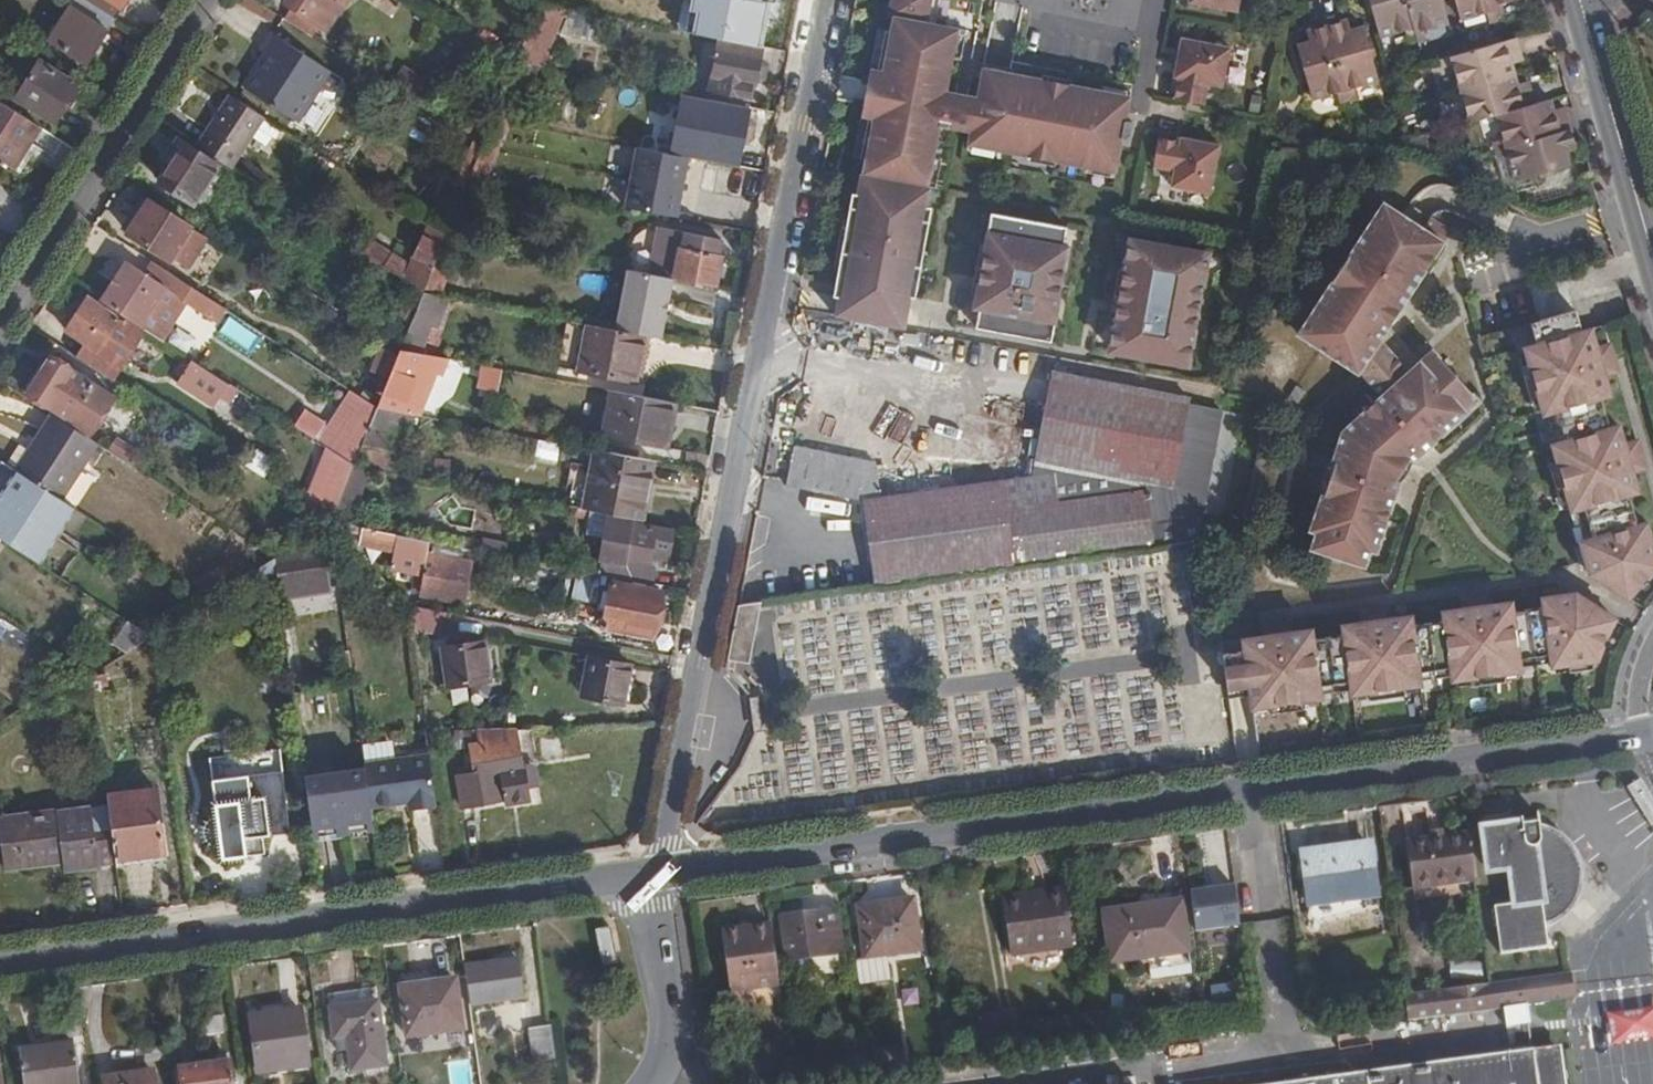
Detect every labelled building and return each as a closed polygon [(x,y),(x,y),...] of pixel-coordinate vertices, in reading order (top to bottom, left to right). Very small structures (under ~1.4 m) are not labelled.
[(116,17),(121,9),(107,0),(88,0),(116,17)] [(121,9),(127,0),(107,0),(121,9)] [(344,0),(287,0),(287,1),(328,27),(342,4),(344,0)] [(384,0),(364,0),(378,9),(384,0)] [(772,46),(779,0),(682,0),(677,30),(721,37),(761,44),(772,46)] [(1132,97),(1101,91),(1073,86),(1071,86),(1072,82),(1042,77),(1015,72),(1011,71),(1010,74),(983,69),(978,96),(948,90),(954,57),(957,42),(951,41),(954,26),(936,22),(928,21),(932,0),(891,0),(888,14),(894,15),(891,29),(885,28),(860,157),(866,158),(863,173),(924,184),(927,170),(932,171),(934,156),(941,125),(971,130),(969,143),(997,149),(997,145),(1001,146),(1028,151),(1059,157),(1087,163),(1090,163),(1090,166),(1118,172),(1125,136),(1133,138),(1136,121),(1128,119),(1132,97)] [(928,21),(936,22),(940,0),(932,0),(928,21)] [(1186,1),(1235,11),(1237,1),(1237,0),(1187,0),(1186,1)] [(1373,6),(1379,30),(1405,22),(1408,34),(1416,31),(1408,0),(1371,0),(1373,6)] [(1418,37),(1426,35),(1423,24),(1448,17),(1443,0),(1408,0),(1416,31),(1418,37)] [(1462,12),(1488,5),(1491,15),(1498,14),(1497,8),(1495,0),(1458,0),(1462,12)] [(1497,8),(1505,5),(1504,0),(1495,0),(1497,8)] [(541,1),(517,59),(534,63),(558,4),(541,1)] [(108,30),(71,6),(49,39),(87,64),(108,30)] [(565,10),(561,32),(589,38),(593,15),(565,10)] [(1348,14),(1327,19),(1348,93),(1355,91),(1352,80),(1377,73),(1363,20),(1350,23),(1348,14)] [(1348,93),(1327,19),(1307,24),(1309,35),(1296,40),(1311,92),(1336,85),(1339,96),(1348,93)] [(961,59),(967,28),(954,26),(951,41),(957,42),(954,57),(961,59)] [(863,107),(853,156),(860,157),(885,28),(878,27),(868,81),(866,93),(863,107)] [(1516,41),(1514,32),(1504,35),(1464,47),(1440,54),(1443,61),(1453,59),(1460,83),(1513,69),(1510,60),(1508,52),(1519,50),(1516,41)] [(331,73),(275,35),(241,86),(297,124),(331,73)] [(761,44),(721,37),(715,72),(712,84),(712,86),(740,92),(742,79),(754,80),(765,76),(768,63),(759,56),(761,44)] [(1176,78),(1172,99),(1179,100),(1201,105),(1206,84),(1220,87),(1228,48),(1196,42),(1180,38),(1172,77),(1176,78)] [(1521,57),(1519,50),(1508,52),(1510,60),(1521,57)] [(517,59),(494,117),(511,120),(534,63),(517,59)] [(1015,72),(1016,67),(1000,64),(985,61),(983,69),(1010,74),(1011,71),(1015,72)] [(80,88),(40,63),(16,100),(55,125),(80,88)] [(1514,72),(1513,69),(1460,83),(1468,108),(1457,111),(1459,119),(1496,109),(1532,99),(1528,84),(1518,86),(1516,79),(1514,72)] [(705,83),(712,84),(715,72),(708,71),(705,83)] [(1073,86),(1075,78),(1043,72),(1042,77),(1072,82),(1071,86),(1073,86)] [(1518,86),(1528,84),(1526,77),(1516,79),(1518,86)] [(1132,97),(1133,90),(1102,84),(1101,91),(1132,97)] [(233,94),(200,145),(235,168),(268,116),(233,94)] [(1494,144),(1569,124),(1565,109),(1554,113),(1552,106),(1548,95),(1532,99),(1496,109),(1503,132),(1492,136),(1494,144)] [(735,102),(710,97),(700,146),(729,151),(731,138),(742,140),(747,115),(734,113),(735,102)] [(0,101),(0,163),(11,171),(39,127),(0,101)] [(1554,113),(1565,109),(1564,102),(1552,106),(1554,113)] [(1574,144),(1569,124),(1494,144),(1496,151),(1506,149),(1514,172),(1566,159),(1563,147),(1574,144)] [(222,163),(180,136),(166,156),(175,162),(164,180),(197,200),(222,163)] [(471,174),(483,144),(473,138),(457,178),(467,183),(471,174)] [(1157,138),(1151,167),(1172,171),(1169,186),(1208,194),(1217,146),(1179,138),(1177,142),(1157,138)] [(999,154),(1001,146),(997,145),(997,149),(969,143),(968,148),(999,154)] [(691,159),(640,150),(629,210),(679,220),(691,159)] [(1058,165),(1059,157),(1028,151),(1027,159),(1058,165)] [(937,186),(942,158),(934,156),(932,171),(927,170),(924,184),(930,185),(937,186)] [(1118,172),(1090,166),(1090,163),(1087,163),(1085,170),(1117,176),(1118,172)] [(863,173),(861,173),(858,194),(852,193),(836,283),(835,289),(834,296),(839,297),(837,307),(835,316),(836,316),(904,328),(907,313),(910,296),(915,297),(932,206),(927,205),(930,185),(924,184),(863,173)] [(1587,197),(1598,194),(1594,178),(1582,182),(1587,197)] [(1343,423),(1331,460),(1334,462),(1323,494),(1320,493),(1308,530),(1315,532),(1309,548),(1363,567),(1369,549),(1375,552),(1399,482),(1395,481),(1398,467),(1405,456),(1408,459),(1418,450),(1464,411),(1459,406),(1472,394),(1436,351),(1428,358),(1424,353),(1416,359),(1394,332),(1387,324),(1449,225),(1425,210),(1413,202),(1408,199),(1401,210),(1381,198),(1297,330),(1358,369),(1360,367),(1364,372),(1383,391),(1343,423)] [(190,267),(209,238),(152,201),(132,234),(171,259),(174,256),(190,267)] [(1067,224),(992,211),(979,278),(978,285),(976,293),(974,306),(980,307),(976,326),(1052,339),(1069,244),(1064,243),(1067,224)] [(384,262),(425,288),(426,286),(428,281),(434,265),(447,232),(429,220),(410,264),(391,251),(384,262)] [(669,275),(712,284),(718,251),(714,250),(716,236),(656,225),(647,271),(669,275)] [(1205,248),(1130,235),(1118,301),(1117,308),(1115,314),(1112,330),(1118,331),(1114,350),(1190,363),(1207,268),(1202,267),(1205,248)] [(384,262),(391,251),(372,239),(364,250),(384,262)] [(194,286),(153,259),(145,271),(168,286),(187,299),(194,286)] [(129,261),(104,299),(125,313),(143,324),(168,286),(145,271),(129,261)] [(450,271),(434,265),(428,281),(443,287),(450,271)] [(645,330),(659,333),(669,275),(647,271),(625,267),(614,324),(645,330)] [(166,339),(190,301),(187,299),(168,286),(143,324),(147,327),(166,339)] [(220,321),(228,307),(221,303),(194,286),(187,299),(190,301),(213,316),(220,321)] [(425,288),(412,322),(429,321),(437,320),(449,291),(426,286),(425,288)] [(87,342),(78,356),(114,379),(147,327),(143,324),(125,313),(122,317),(90,296),(68,329),(87,342)] [(1536,317),(1543,339),(1533,342),(1520,345),(1525,361),(1516,364),(1525,395),(1532,393),(1538,411),(1542,410),(1551,408),(1560,437),(1550,439),(1546,440),(1551,455),(1542,458),(1552,491),(1560,488),(1565,505),(1568,505),(1577,502),(1587,534),(1577,536),(1573,536),(1574,541),(1583,571),(1627,599),(1639,584),(1652,571),(1652,537),(1647,538),(1643,523),(1633,526),(1624,494),(1634,492),(1629,471),(1642,467),(1638,454),(1633,441),(1620,444),(1616,423),(1605,426),(1597,397),(1606,394),(1600,373),(1613,370),(1610,356),(1606,343),(1593,346),(1587,326),(1576,329),(1570,308),(1539,317),(1536,317)] [(249,352),(260,337),(229,314),(217,329),(249,352)] [(559,360),(580,365),(588,319),(568,315),(559,360)] [(1543,339),(1536,317),(1526,320),(1533,342),(1543,339)] [(637,376),(645,330),(614,324),(588,319),(580,365),(637,376)] [(412,322),(402,345),(409,347),(419,349),(429,321),(412,322)] [(416,411),(429,374),(417,370),(419,364),(404,358),(409,347),(402,345),(399,353),(391,375),(379,403),(387,405),(415,411),(416,411)] [(391,375),(399,353),(382,346),(373,367),(391,375)] [(433,392),(440,375),(443,375),(450,355),(419,349),(409,347),(404,358),(419,364),(417,370),(429,374),(416,411),(421,412),(430,392),(433,392)] [(212,390),(222,375),(193,356),(184,370),(212,390)] [(26,395),(56,415),(92,438),(99,427),(103,418),(109,418),(110,410),(116,401),(50,359),(26,395)] [(480,384),(499,387),(503,367),(484,363),(480,384)] [(875,586),(1154,549),(1150,524),(1199,516),(1219,411),(1187,404),(1187,398),(1051,371),(1044,407),(1029,476),(878,496),(874,462),(792,447),(784,486),(863,501),(869,543),(875,586)] [(345,404),(356,390),(334,376),(323,390),(345,404)] [(1306,388),(1297,383),(1289,394),(1299,399),(1306,388)] [(680,401),(652,396),(613,388),(605,435),(672,448),(680,401)] [(390,461),(396,431),(383,428),(387,405),(379,403),(379,405),(372,421),(362,447),(359,454),(390,461)] [(411,434),(415,411),(387,405),(383,428),(396,431),(390,461),(359,454),(356,461),(370,464),(395,469),(404,433),(411,434)] [(362,447),(372,421),(351,406),(334,430),(362,447)] [(1551,408),(1542,410),(1550,439),(1560,437),(1551,408)] [(56,415),(20,470),(67,500),(102,445),(92,438),(56,415)] [(145,457),(119,440),(111,451),(138,468),(145,457)] [(356,461),(330,444),(308,505),(332,521),(333,520),(356,461)] [(640,517),(652,458),(593,446),(591,464),(576,461),(568,503),(588,507),(609,511),(633,516),(640,517)] [(432,475),(446,476),(447,456),(432,455),(432,475)] [(1408,467),(1408,459),(1405,456),(1398,467),(1395,481),(1399,482),(1403,478),(1408,467)] [(1334,462),(1331,460),(1326,464),(1319,475),(1319,480),(1319,490),(1320,493),(1323,494),(1334,462)] [(6,461),(0,470),(0,490),(5,493),(20,470),(6,461)] [(370,464),(356,461),(333,520),(349,523),(370,464)] [(44,563),(80,508),(67,500),(20,470),(5,493),(0,500),(0,535),(44,563)] [(1568,505),(1577,536),(1587,534),(1577,502),(1568,505)] [(604,534),(609,511),(588,507),(584,530),(604,534)] [(611,574),(651,581),(654,567),(645,566),(647,555),(649,549),(666,552),(670,530),(632,523),(633,516),(609,511),(604,534),(596,571),(611,574)] [(364,526),(351,523),(350,533),(363,535),(364,526)] [(364,526),(363,535),(361,545),(391,552),(387,569),(422,577),(418,595),(462,604),(470,564),(427,555),(430,539),(364,526)] [(491,551),(493,542),(474,539),(472,548),(491,551)] [(278,579),(280,597),(328,590),(323,547),(305,550),(303,540),(278,556),(279,567),(276,568),(278,579)] [(493,542),(491,551),(516,556),(519,545),(493,540),(493,542)] [(1573,566),(1583,571),(1574,541),(1566,543),(1573,566)] [(649,549),(647,555),(664,558),(666,552),(649,549)] [(251,582),(278,579),(276,568),(275,558),(248,575),(251,582)] [(239,579),(228,560),(204,575),(215,593),(239,579)] [(562,593),(606,602),(611,574),(596,571),(568,566),(562,593)] [(650,634),(660,583),(651,581),(611,574),(606,602),(601,624),(650,634)] [(1539,590),(1540,599),(1572,595),(1558,586),(1539,590)] [(1251,688),(1253,700),(1254,708),(1272,707),(1272,715),(1307,711),(1307,702),(1320,700),(1320,697),(1319,687),(1352,683),(1353,691),(1353,694),(1371,692),(1372,701),(1405,696),(1404,687),(1419,686),(1419,682),(1419,672),(1448,669),(1449,678),(1450,682),(1456,681),(1469,680),(1470,687),(1504,683),(1502,674),(1519,672),(1519,668),(1518,658),(1549,654),(1550,664),(1550,667),(1566,664),(1568,673),(1579,671),(1592,668),(1600,641),(1612,621),(1572,595),(1540,599),(1537,600),(1539,609),(1508,613),(1507,604),(1486,608),(1484,592),(1458,595),(1459,613),(1440,614),(1441,622),(1420,624),(1409,627),(1409,619),(1389,620),(1388,605),(1360,609),(1361,625),(1343,627),(1344,635),(1311,640),(1311,631),(1290,635),(1289,619),(1263,622),(1265,639),(1245,642),(1245,653),(1224,656),(1229,691),(1251,688)] [(737,606),(727,659),(748,663),(760,602),(737,606)] [(451,641),(457,616),(414,609),(417,634),(451,641)] [(129,651),(153,636),(130,620),(115,643),(129,651)] [(488,686),(483,649),(447,654),(451,690),(488,686)] [(1538,665),(1550,664),(1549,654),(1518,658),(1519,668),(1538,665)] [(630,666),(588,657),(581,695),(622,704),(630,666)] [(1419,672),(1419,682),(1436,680),(1449,678),(1448,669),(1419,672)] [(96,687),(111,686),(110,673),(95,674),(96,687)] [(1319,687),(1320,697),(1337,694),(1353,691),(1352,683),(1319,687)] [(1229,691),(1231,702),(1253,700),(1251,688),(1229,691)] [(479,732),(457,733),(460,753),(472,751),(475,772),(459,774),(463,808),(504,802),(505,806),(531,803),(527,766),(522,765),(517,731),(479,732)] [(539,735),(540,763),(564,763),(563,735),(539,735)] [(204,823),(201,828),(201,835),(203,841),(206,845),(213,849),(220,849),(220,861),(264,857),(262,839),(287,836),(285,816),(279,755),(245,759),(247,777),(213,781),(216,817),(209,819),(204,823)] [(364,764),(365,769),(370,809),(408,805),(410,812),(438,808),(432,756),(364,764)] [(304,777),(312,837),(373,829),(370,809),(365,769),(304,777)] [(158,863),(166,859),(158,798),(109,804),(111,821),(115,853),(117,867),(158,863)] [(115,853),(111,821),(109,804),(109,803),(32,813),(31,810),(15,812),(19,865),(62,860),(63,867),(98,863),(98,855),(115,853)] [(19,865),(15,812),(0,814),(0,825),(4,867),(19,865)] [(1481,830),(1517,825),(1516,819),(1481,824),(1481,830)] [(1547,950),(1545,930),(1547,930),(1553,928),(1558,925),(1563,921),(1564,920),(1569,916),(1575,909),(1579,900),(1582,893),(1584,885),(1584,875),(1584,869),(1582,863),(1581,860),(1580,857),(1577,853),(1576,852),(1571,844),(1567,839),(1563,836),(1555,831),(1551,829),(1547,828),(1538,826),(1538,821),(1517,825),(1481,830),(1487,872),(1508,869),(1513,905),(1492,908),(1497,956),(1547,950)] [(1481,873),(1487,872),(1481,830),(1476,831),(1481,873)] [(1472,881),(1466,833),(1406,842),(1413,889),(1472,881)] [(1301,853),(1308,905),(1350,900),(1351,914),(1380,906),(1371,844),(1301,853)] [(1197,932),(1240,926),(1234,887),(1191,893),(1197,932)] [(1064,889),(1003,898),(1011,955),(1072,946),(1064,889)] [(812,897),(815,913),(836,910),(837,915),(848,914),(845,892),(812,897)] [(858,907),(865,958),(889,954),(920,950),(912,900),(858,907)] [(1350,900),(1308,905),(1309,925),(1351,914),(1350,900)] [(1182,901),(1104,911),(1111,964),(1189,952),(1182,901)] [(815,913),(782,918),(788,961),(842,952),(837,915),(836,910),(815,913)] [(739,990),(780,984),(771,925),(747,928),(748,933),(722,937),(727,973),(730,991),(739,990)] [(748,933),(747,928),(722,931),(722,937),(748,933)] [(865,958),(855,959),(859,986),(892,981),(889,954),(865,958)] [(464,967),(469,1004),(522,997),(517,960),(464,967)] [(1449,960),(1449,977),(1482,978),(1483,961),(1449,960)] [(1573,998),(1570,973),(1487,985),(1491,1010),(1525,1005),(1534,1004),(1564,999),(1573,998)] [(454,980),(401,987),(408,1036),(461,1028),(454,980)] [(1491,1010),(1487,985),(1447,991),(1402,997),(1406,1023),(1451,1016),(1491,1010)] [(334,1037),(338,1036),(341,1054),(350,1052),(352,1069),(386,1064),(376,989),(330,996),(334,1037)] [(1611,1046),(1619,1044),(1637,1042),(1652,1039),(1652,1006),(1650,1007),(1632,1009),(1615,1012),(1606,1013),(1607,1020),(1611,1046)] [(300,1010),(250,1017),(257,1071),(308,1063),(300,1010)] [(532,1062),(556,1058),(551,1026),(527,1029),(532,1062)] [(20,1052),(74,1045),(73,1038),(18,1046),(20,1052)] [(74,1045),(20,1052),(24,1083),(79,1083),(74,1045)] [(137,1063),(166,1059),(164,1045),(135,1049),(137,1063)] [(902,1045),(873,1049),(876,1068),(905,1064),(902,1045)] [(1559,1051),(1532,1055),(1314,1083),(1563,1083),(1559,1051)] [(230,1062),(180,1069),(182,1083),(234,1083),(230,1062)] [(152,1073),(105,1079),(106,1083),(154,1083),(152,1073)]
